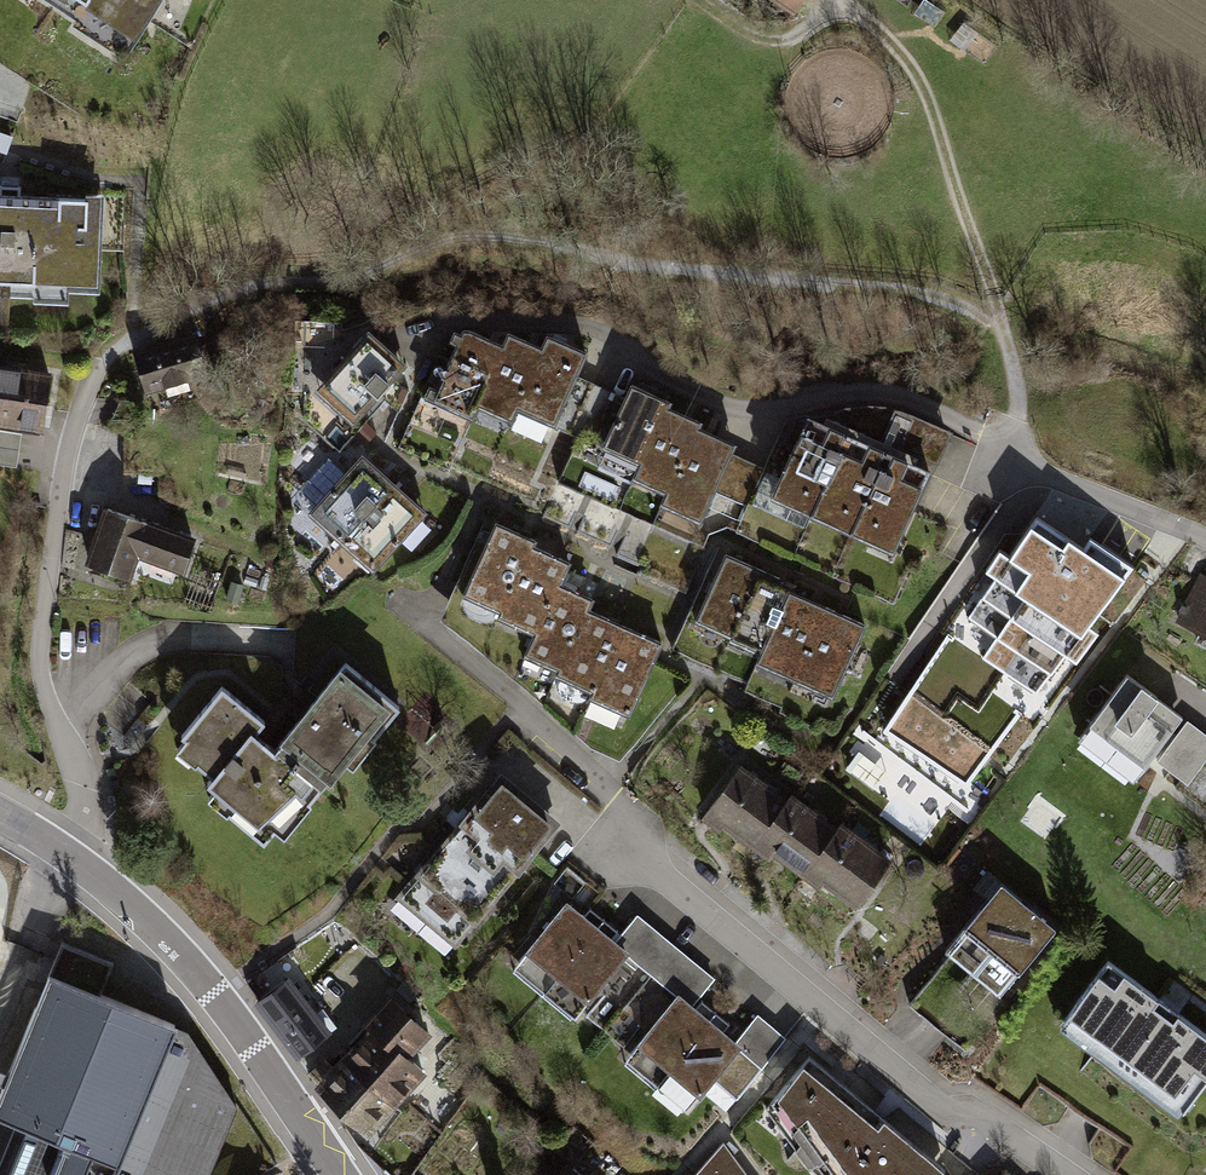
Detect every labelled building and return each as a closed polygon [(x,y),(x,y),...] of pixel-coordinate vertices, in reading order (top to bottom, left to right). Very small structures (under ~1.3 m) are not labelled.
[(130,55),(165,0),(43,0),(130,55)] [(790,13),(799,0),(770,0),(790,13)] [(0,195),(0,296),(106,297),(107,195),(0,195)] [(463,332),(456,330),(424,401),(473,422),(479,409),(513,425),(518,413),(557,430),(578,379),(587,355),(547,339),(543,351),(509,336),(504,348),(470,332),(463,332)] [(407,369),(370,332),(314,393),(353,427),(407,369)] [(196,335),(131,354),(146,396),(208,378),(196,335)] [(0,365),(0,427),(47,434),(56,373),(0,365)] [(627,399),(578,379),(557,430),(640,468),(634,483),(667,497),(661,508),(701,526),(717,494),(746,507),(763,469),(734,455),(738,448),(700,430),(703,425),(669,410),(671,405),(633,387),(627,399)] [(813,519),(853,439),(809,419),(773,502),(813,519)] [(851,539),(891,456),(853,439),(813,519),(851,539)] [(393,487),(361,457),(346,474),(322,454),(284,495),(342,542),(393,487)] [(933,474),(891,456),(851,539),(896,558),(933,474)] [(426,516),(393,487),(342,542),(375,574),(426,516)] [(196,540),(105,510),(84,567),(130,583),(138,561),(182,576),(196,540)] [(1036,520),(885,733),(968,791),(1118,578),(1036,520)] [(537,544),(496,524),(463,598),(501,614),(498,621),(535,635),(526,660),(558,674),(556,679),(591,693),(589,700),(630,719),(662,646),(589,615),(594,602),(562,587),(571,567),(535,550),(537,544)] [(794,587),(726,558),(697,625),(733,639),(730,644),(763,657),(757,665),(834,699),(867,627),(791,594),(794,587)] [(1175,625),(1205,640),(1205,576),(1200,573),(1175,625)] [(282,750),(275,756),(321,795),(327,786),(331,791),(348,769),(353,773),(377,744),(374,742),(398,712),(344,668),(280,747),(282,750)] [(1182,717),(1128,676),(1091,724),(1145,766),(1182,717)] [(221,692),(180,742),(184,746),(175,758),(194,771),(197,767),(214,781),(207,791),(213,798),(209,803),(262,849),(275,835),(285,844),(313,812),(309,809),(321,795),(275,756),(254,739),(263,726),(221,692)] [(742,766),(701,822),(719,835),(723,829),(754,852),(789,799),(742,766)] [(502,775),(395,896),(457,946),(563,828),(502,775)] [(792,794),(789,799),(754,852),(769,865),(775,858),(800,878),(839,830),(792,794)] [(842,825),(839,830),(800,878),(820,893),(824,886),(859,911),(895,863),(842,825)] [(1063,932),(1005,890),(946,955),(1001,1001),(1063,932)] [(615,942),(568,904),(512,974),(573,1022),(582,1014),(634,1057),(626,1064),(687,1116),(718,1081),(739,1097),(786,1040),(759,1015),(737,1044),(694,1007),(714,979),(637,918),(615,942)] [(1109,962),(1058,1031),(1181,1124),(1205,1092),(1205,1039),(1109,962)] [(237,1096),(179,1018),(44,967),(0,1082),(0,1174),(206,1174),(237,1096)] [(289,977),(253,1007),(296,1064),(331,1034),(289,977)] [(433,1037),(390,997),(362,1028),(367,1033),(316,1090),(368,1143),(429,1076),(410,1061),(433,1037)] [(811,1061),(767,1110),(811,1174),(946,1174),(947,1174),(811,1061)] [(726,1148),(700,1174),(746,1174),(726,1148)] [(568,1165),(560,1174),(580,1174),(568,1165)]
